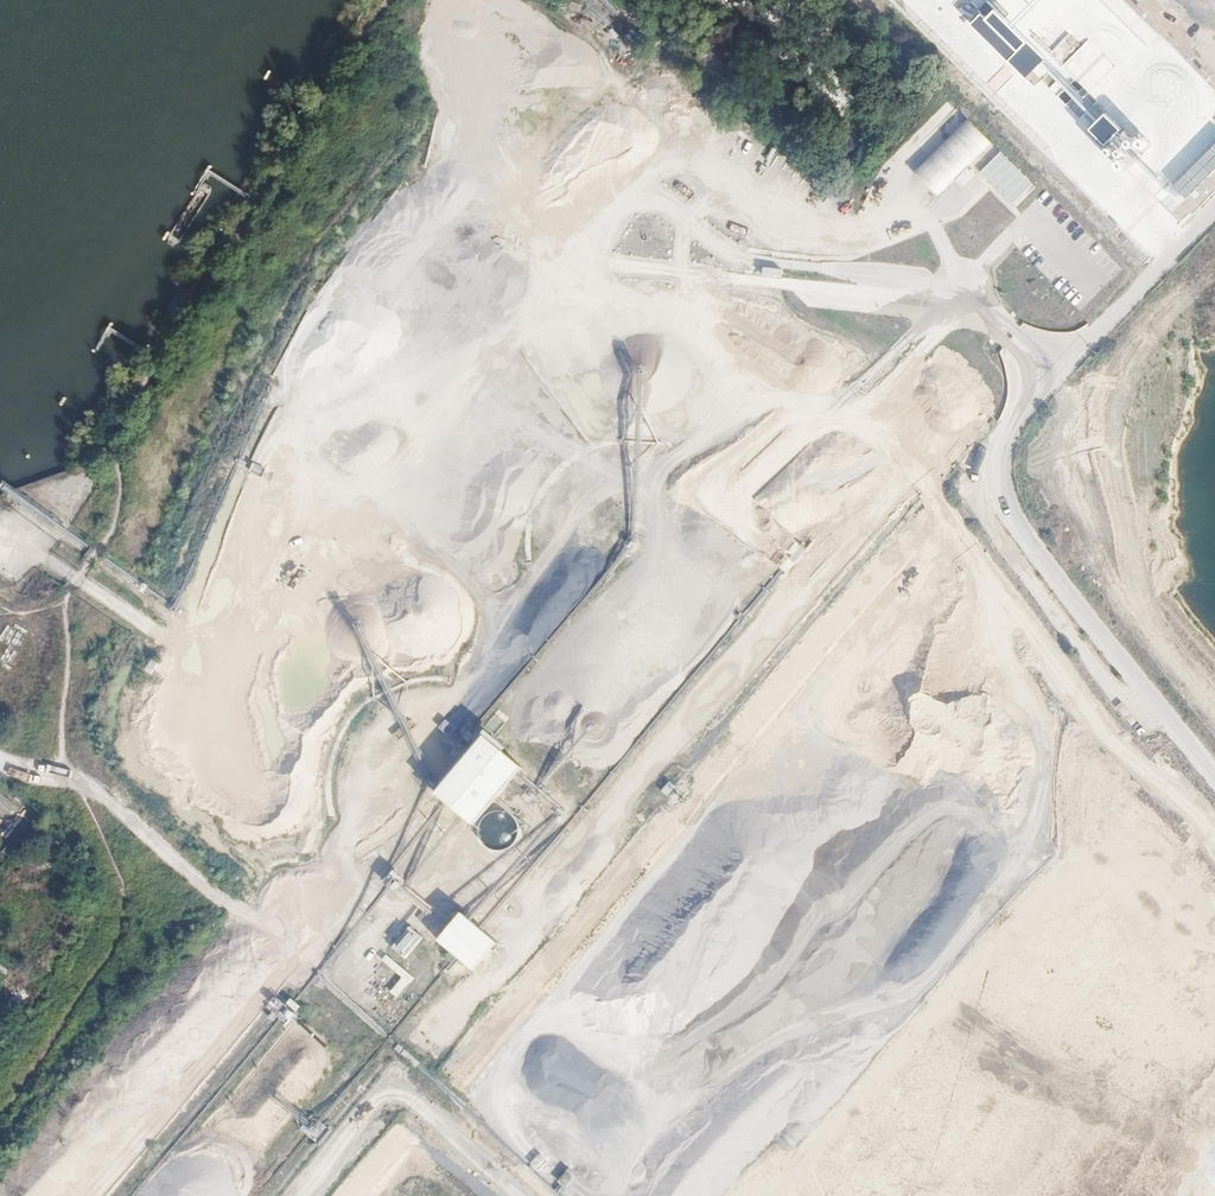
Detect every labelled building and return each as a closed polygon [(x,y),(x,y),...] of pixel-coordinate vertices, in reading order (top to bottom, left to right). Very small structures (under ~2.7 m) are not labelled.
[(670,35),(685,47),(690,41),(675,29),(670,35)] [(942,107),(937,102),(928,111),(933,116),(942,107)] [(972,137),(950,115),(898,167),(921,189),(972,137)] [(1026,190),(995,160),(983,172),(989,179),(983,185),(1008,209),(1026,190)] [(878,303),(867,290),(860,295),(872,309),(854,323),(861,331),(888,309),(882,301),(878,303)] [(995,331),(975,310),(967,317),(988,338),(995,331)] [(1125,535),(1121,513),(1112,515),(1116,537),(1125,535)] [(152,674),(157,662),(150,659),(144,671),(152,674)] [(518,767),(480,735),(431,793),(469,825),(518,767)] [(670,783),(663,792),(668,797),(676,787),(670,783)] [(459,912),(436,940),(471,969),(494,942),(459,912)] [(394,946),(409,929),(404,923),(388,940),(394,946)] [(410,928),(395,949),(409,958),(423,936),(410,928)] [(411,984),(416,978),(386,957),(382,963),(411,984)] [(857,991),(785,1071),(809,1092),(912,976),(894,961),(863,996),(857,991)] [(537,1158),(532,1166),(540,1171),(545,1163),(537,1158)] [(565,1191),(577,1177),(569,1170),(556,1184),(565,1191)]
